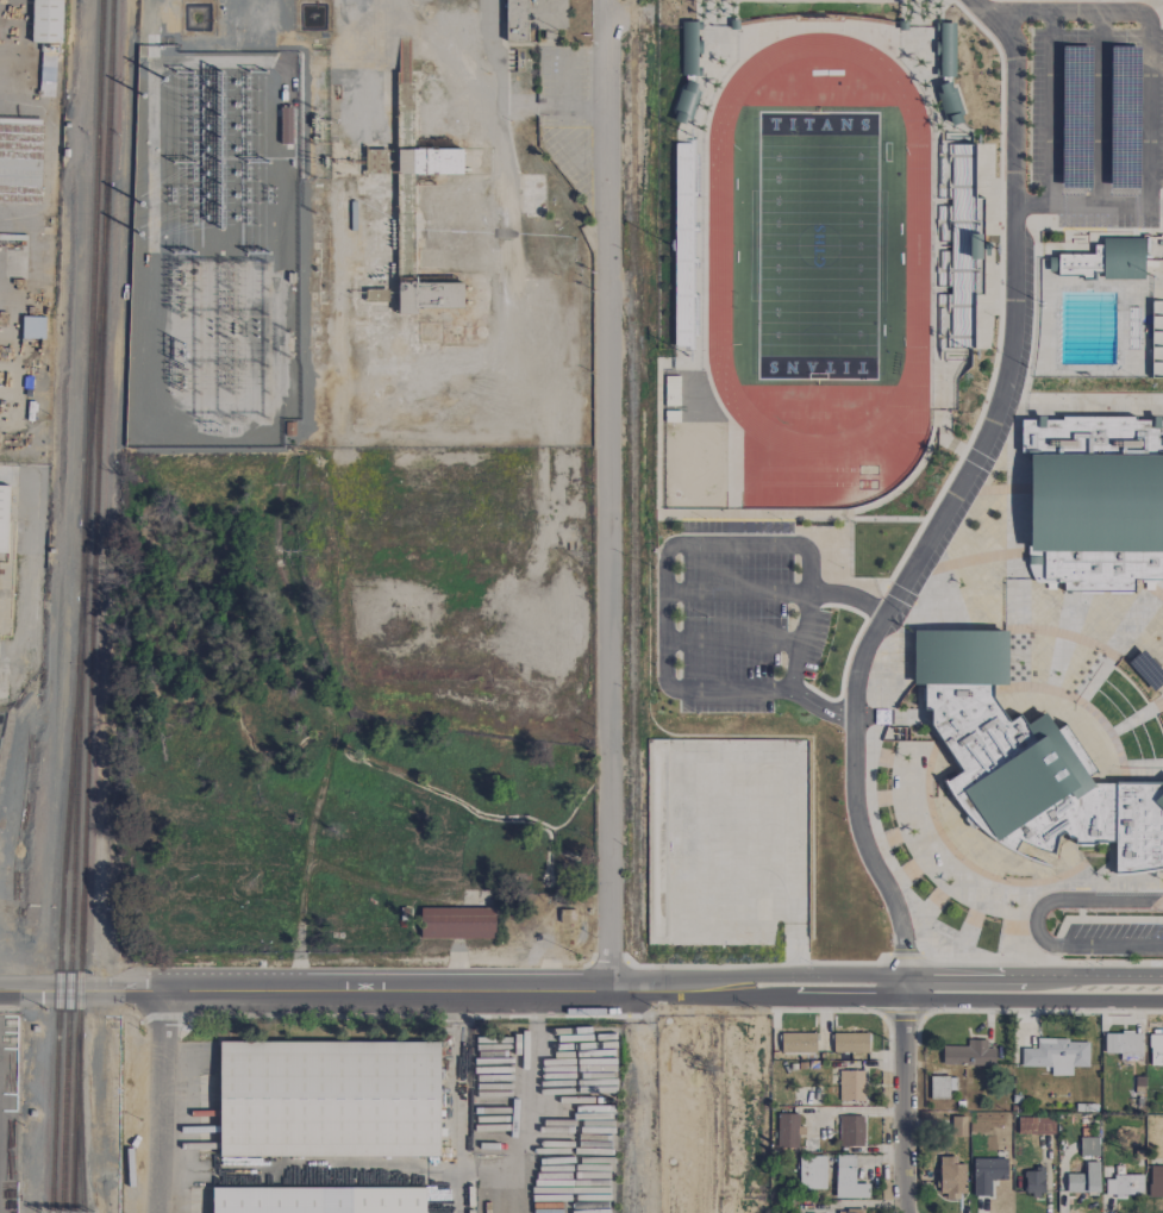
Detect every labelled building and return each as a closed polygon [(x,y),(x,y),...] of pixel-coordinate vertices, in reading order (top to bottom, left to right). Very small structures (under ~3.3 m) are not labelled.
[(31,42),(61,43),(62,0),(32,0),(31,42)] [(505,43),(526,43),(526,29),(566,29),(565,0),(504,0),(505,43)] [(697,22),(681,22),(681,76),(696,76),(697,22)] [(938,77),(953,77),(954,23),(939,23),(938,77)] [(700,86),(684,81),(671,120),(687,126),(700,86)] [(945,126),(962,122),(953,81),(936,85),(945,126)] [(40,206),(42,120),(0,119),(0,205),(40,206)] [(675,144),(673,348),(693,349),(695,144),(675,144)] [(462,174),(462,148),(397,149),(397,175),(462,174)] [(366,174),(387,174),(386,161),(366,161),(366,174)] [(1057,255),(1057,276),(1091,276),(1091,272),(1102,272),(1102,280),(1143,280),(1143,238),(1102,238),(1102,245),(1093,245),(1093,255),(1057,255)] [(463,308),(462,283),(415,283),(415,278),(397,278),(397,315),(415,315),(415,309),(463,308)] [(386,290),(365,290),(366,300),(387,300),(386,290)] [(1020,417),(1019,453),(1030,453),(1027,582),(1062,583),(1062,591),(1132,593),(1133,579),(1162,580),(1162,420),(1020,417)] [(9,486),(0,486),(0,553),(7,553),(9,486)] [(1015,846),(1016,843),(1053,853),(1059,834),(1074,838),(1074,844),(1113,843),(1114,871),(1162,869),(1162,782),(1088,784),(1090,777),(1070,723),(1053,730),(1047,714),(1023,723),(1020,716),(1003,722),(989,685),(1008,685),(1006,629),(912,633),(913,685),(922,685),(923,707),(929,709),(955,776),(947,779),(966,832),(1015,846)] [(494,939),(494,908),(419,907),(419,938),(494,939)] [(814,1033),(780,1034),(780,1054),(815,1053),(814,1033)] [(867,1033),(832,1034),(832,1053),(867,1052),(867,1033)] [(1104,1054),(1119,1053),(1119,1060),(1141,1060),(1141,1033),(1104,1034),(1104,1054)] [(1162,1066),(1162,1035),(1149,1035),(1148,1065),(1162,1066)] [(966,1046),(942,1046),(942,1065),(993,1066),(993,1049),(986,1048),(986,1040),(967,1040),(966,1046)] [(1088,1041),(1036,1040),(1036,1049),(1020,1048),(1020,1066),(1050,1067),(1050,1076),(1071,1076),(1071,1067),(1087,1067),(1088,1041)] [(219,1156),(439,1158),(439,1043),(219,1041),(219,1156)] [(862,1101),(863,1070),(839,1070),(838,1100),(862,1101)] [(929,1099),(951,1099),(951,1077),(930,1077),(929,1099)] [(776,1148),(797,1148),(797,1113),(776,1113),(776,1148)] [(839,1146),(863,1146),(862,1115),(838,1116),(839,1146)] [(1017,1134),(1053,1134),(1053,1118),(1017,1117),(1017,1134)] [(1079,1156),(1098,1156),(1097,1137),(1079,1137),(1079,1156)] [(825,1189),(825,1156),(798,1156),(798,1190),(825,1189)] [(940,1200),(964,1199),(963,1164),(955,1164),(955,1156),(939,1156),(940,1200)] [(868,1184),(854,1184),(854,1157),(835,1158),(835,1199),(868,1198),(868,1184)] [(972,1196),(990,1196),(991,1180),(1005,1180),(1005,1158),(972,1158),(972,1196)] [(1098,1193),(1098,1162),(1085,1162),(1085,1174),(1065,1174),(1065,1192),(1098,1193)] [(1148,1166),(1149,1197),(1162,1197),(1162,1166),(1148,1166)] [(1024,1196),(1043,1195),(1042,1169),(1023,1170),(1024,1196)] [(1142,1176),(1104,1176),(1104,1195),(1142,1195),(1142,1176)] [(211,1188),(211,1212),(425,1212),(425,1187),(211,1188)]
